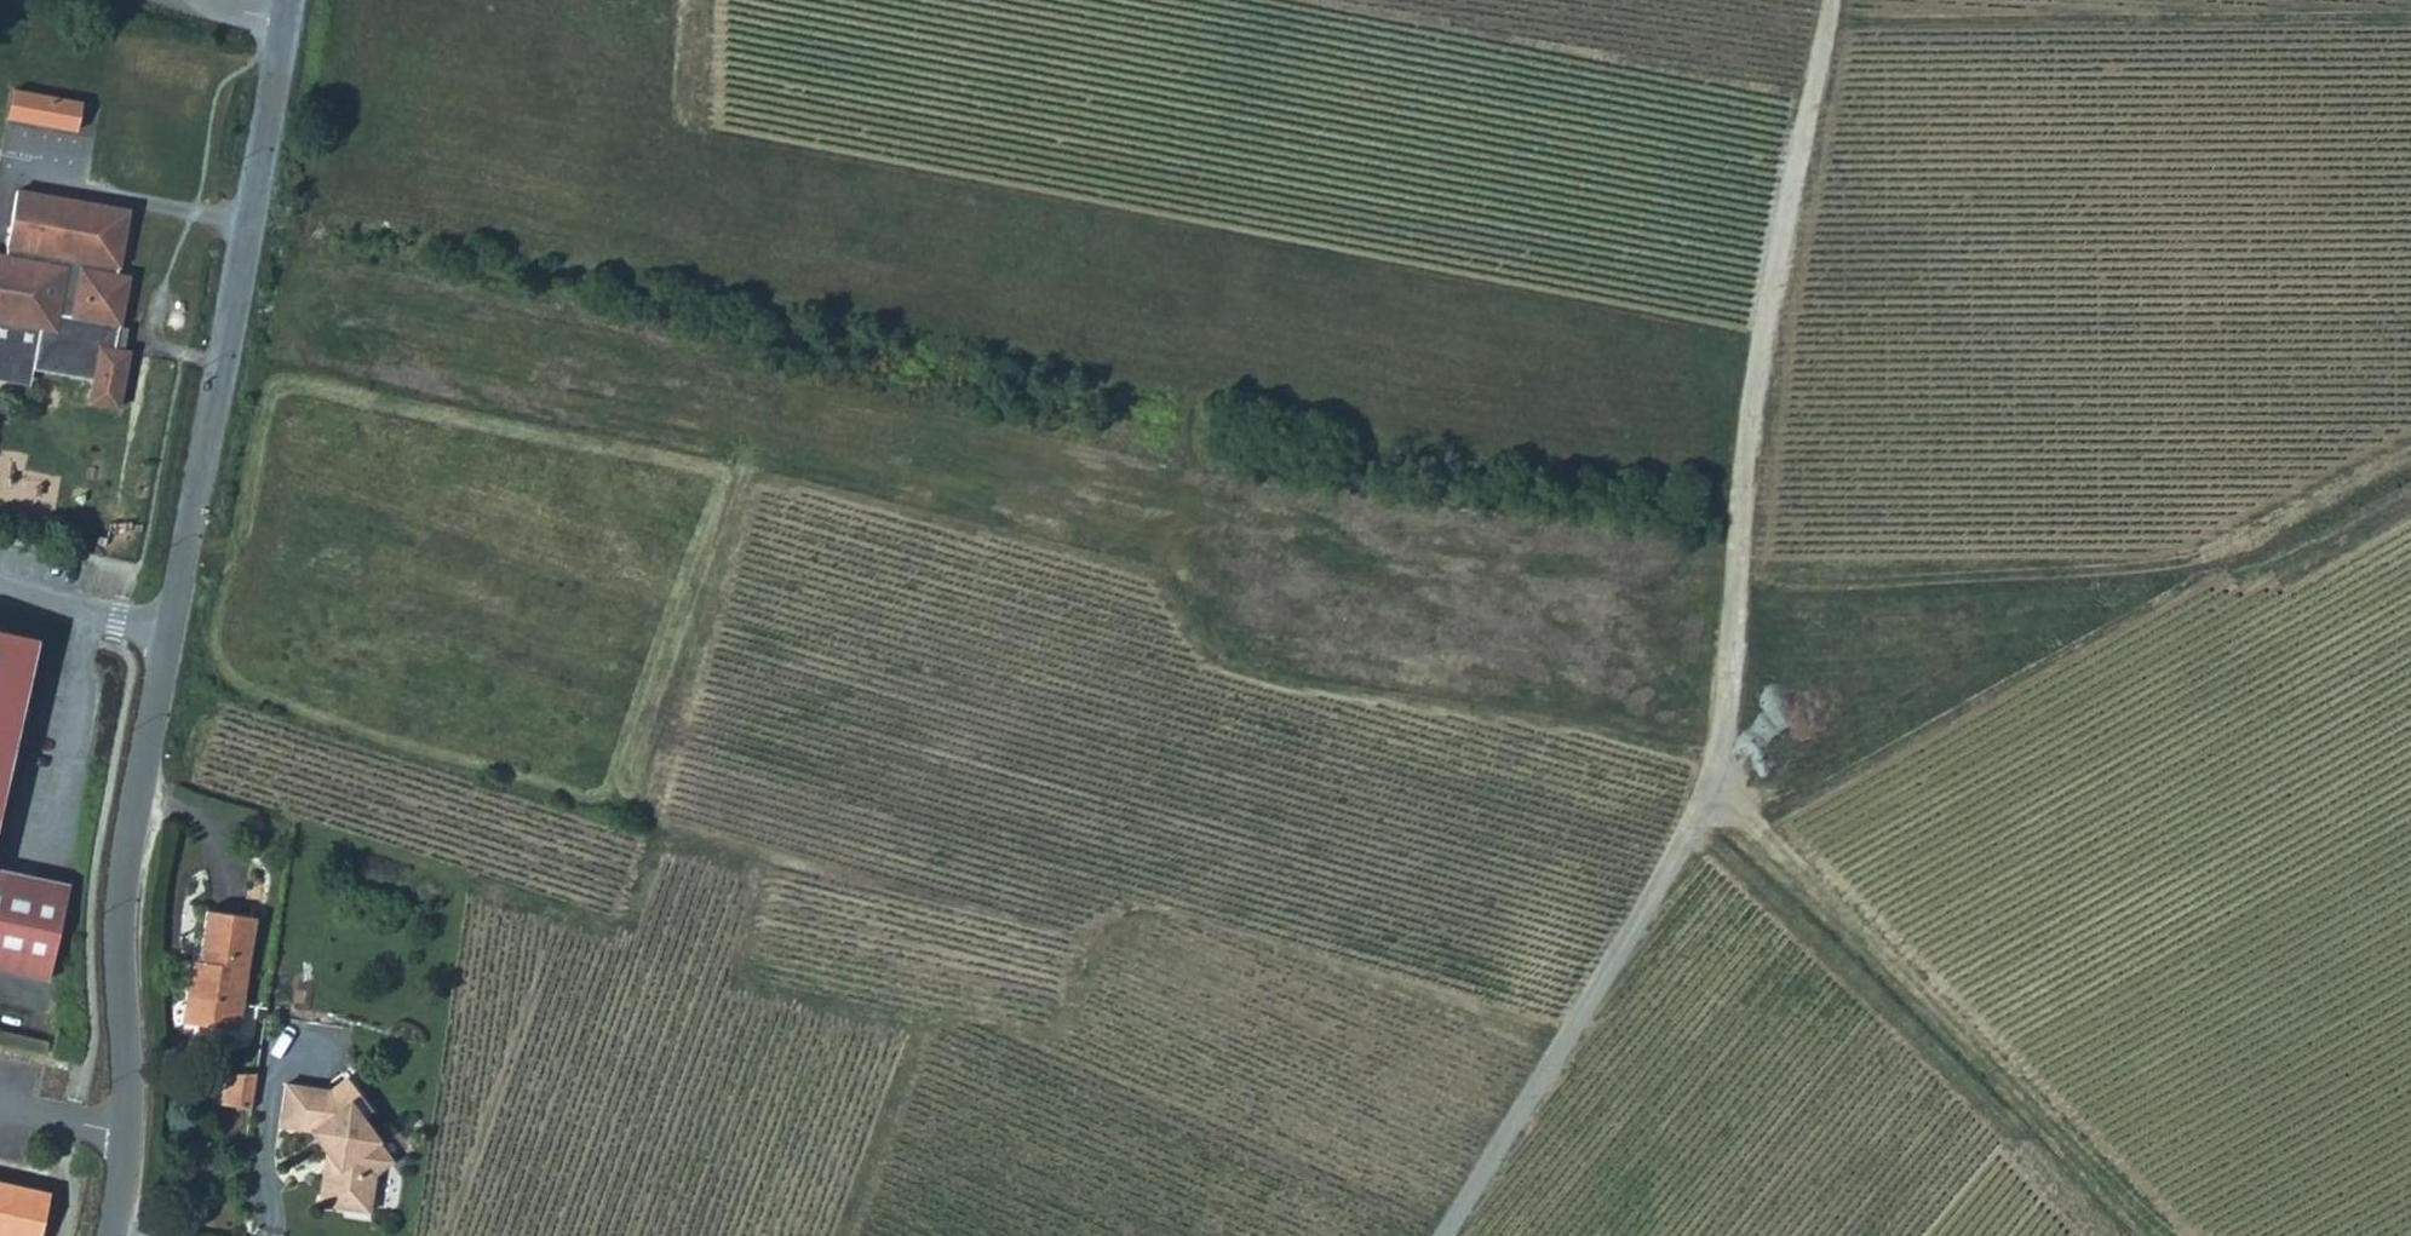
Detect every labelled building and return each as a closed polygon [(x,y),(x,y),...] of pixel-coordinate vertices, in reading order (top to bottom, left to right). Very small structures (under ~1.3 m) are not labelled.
[(127,209),(15,189),(4,255),(0,254),(0,320),(41,327),(33,369),(94,379),(90,401),(119,406),(128,350),(123,349),(114,348),(118,325),(127,275),(116,273),(127,209)] [(30,385),(33,369),(41,327),(0,320),(0,380),(30,385)] [(123,349),(127,326),(118,325),(114,348),(123,349)] [(36,635),(0,626),(0,815),(36,635)] [(44,979),(63,877),(0,865),(0,967),(44,979)] [(235,1008),(243,1008),(256,918),(207,911),(197,973),(189,972),(184,999),(194,1000),(190,1023),(231,1029),(235,1008)] [(226,1074),(221,1104),(251,1108),(257,1072),(226,1074)] [(286,1084),(280,1125),(309,1129),(338,1169),(322,1181),(319,1204),(369,1211),(372,1192),(365,1181),(391,1161),(360,1117),(370,1110),(347,1078),(330,1091),(286,1084)] [(42,1187),(0,1178),(0,1235),(32,1235),(42,1187)]
